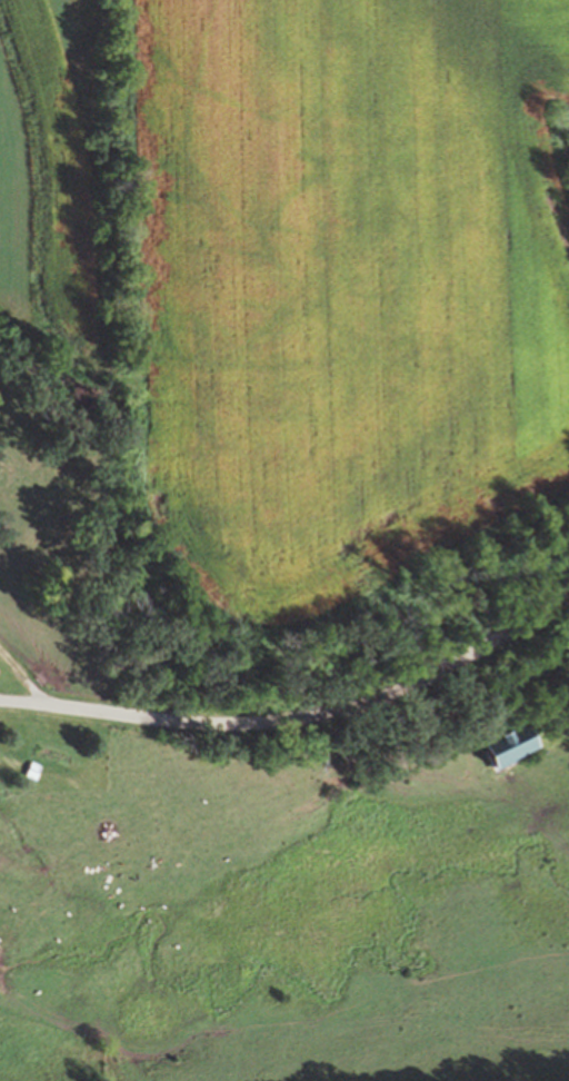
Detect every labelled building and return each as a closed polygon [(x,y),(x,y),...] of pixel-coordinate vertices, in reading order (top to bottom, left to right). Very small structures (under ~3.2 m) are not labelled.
[(522,735),(482,754),(495,783),(536,762),(522,735)] [(25,775),(34,779),(38,765),(30,762),(25,775)]
